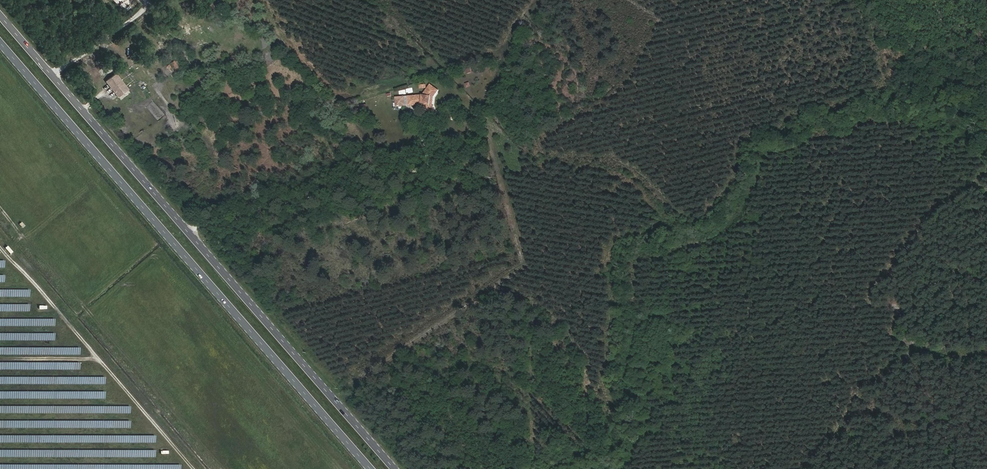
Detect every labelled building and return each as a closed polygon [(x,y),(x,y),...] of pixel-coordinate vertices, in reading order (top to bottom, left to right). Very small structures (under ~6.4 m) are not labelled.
[(177,63),(169,70),(176,79),(184,72),(177,63)] [(117,95),(126,87),(113,72),(104,80),(117,95)] [(423,99),(410,99),(411,109),(423,108),(430,120),(438,115),(434,108),(434,101),(440,94),(433,87),(423,99)] [(411,109),(410,99),(399,99),(399,109),(411,109)]
